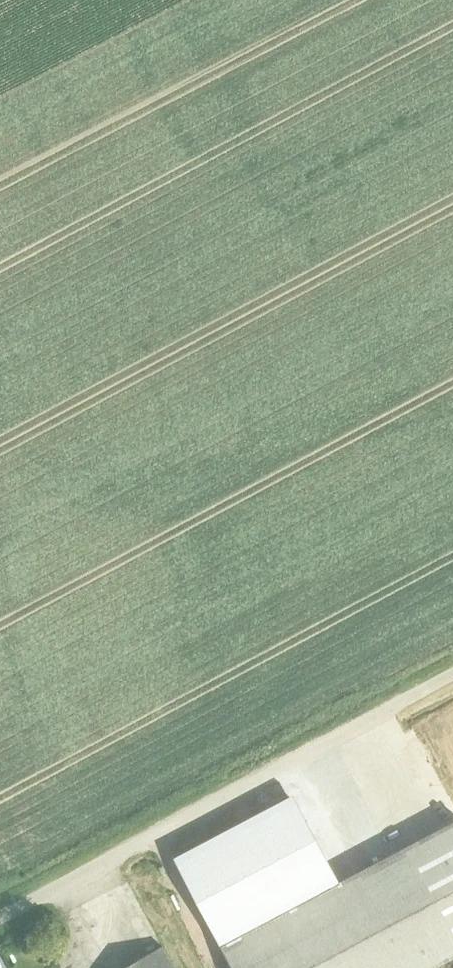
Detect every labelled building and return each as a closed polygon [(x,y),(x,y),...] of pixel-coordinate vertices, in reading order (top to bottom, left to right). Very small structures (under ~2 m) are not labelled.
[(338,885),(292,797),(181,856),(228,943),(338,885)] [(228,943),(241,967),(424,967),(452,953),(452,824),(338,885),(228,943)] [(164,946),(123,967),(176,967),(164,946)]
